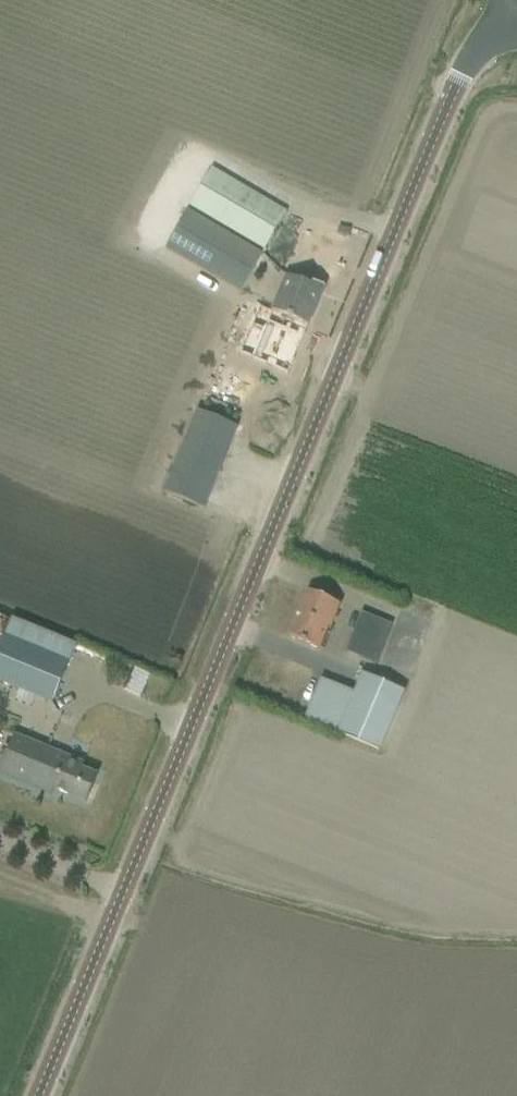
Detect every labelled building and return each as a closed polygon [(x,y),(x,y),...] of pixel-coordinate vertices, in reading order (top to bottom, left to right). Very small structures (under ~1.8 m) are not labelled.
[(287,212),(211,167),(189,206),(264,251),(287,212)] [(263,254),(188,210),(164,249),(240,293),(263,254)] [(350,230),(329,226),(322,224),(319,236),(298,231),(291,266),(303,268),(300,282),(287,276),(272,311),(308,326),(324,287),(337,290),(350,230)] [(266,404),(286,408),(289,395),(269,390),(266,404)] [(198,413),(165,493),(204,509),(237,429),(198,413)] [(338,604),(328,600),(308,592),(289,638),(309,646),(319,650),(338,604)] [(393,625),(361,613),(347,650),(377,662),(393,625)] [(404,656),(400,671),(421,677),(437,622),(406,613),(395,653),(404,656)] [(48,655),(4,637),(0,648),(0,682),(52,703),(68,663),(48,655)] [(337,732),(380,750),(405,692),(363,674),(337,732)] [(42,763),(48,750),(15,736),(0,774),(32,787),(38,789),(44,774),(42,773),(45,764),(42,763)] [(83,764),(48,750),(42,763),(45,764),(42,773),(44,774),(38,789),(52,795),(54,790),(86,803),(97,776),(81,770),(83,764)]
